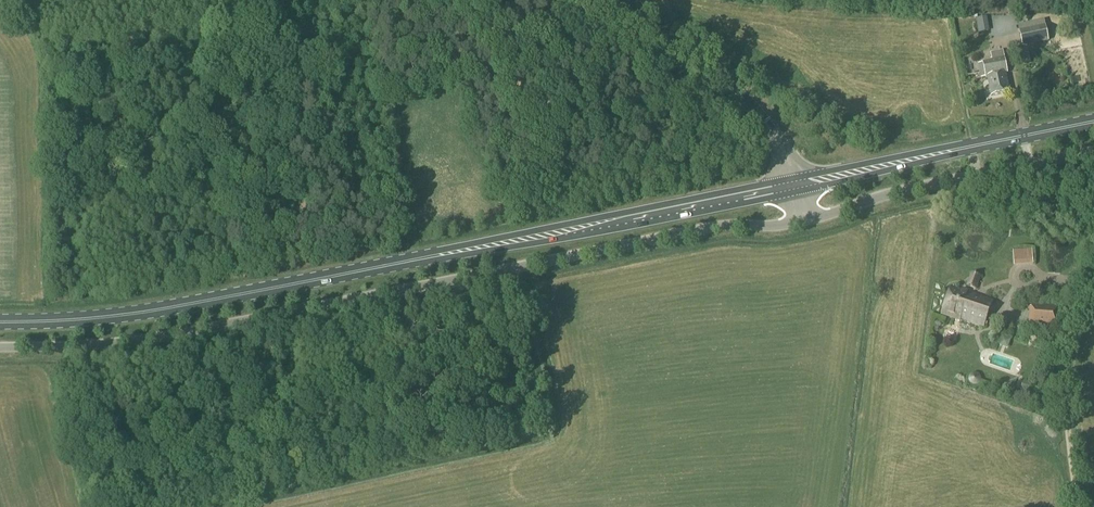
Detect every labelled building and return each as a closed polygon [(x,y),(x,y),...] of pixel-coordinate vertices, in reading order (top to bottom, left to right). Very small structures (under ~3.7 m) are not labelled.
[(1022,47),(1049,42),(1046,26),(1019,31),(1022,47)] [(1010,93),(1006,74),(1007,74),(1002,50),(990,53),(992,61),(983,63),(978,64),(981,79),(986,78),(987,78),(991,97),(1010,93)] [(1017,248),(1018,268),(1037,267),(1036,247),(1017,248)] [(976,289),(980,277),(971,274),(967,286),(976,289)] [(967,294),(950,288),(941,315),(954,319),(955,318),(984,327),(993,302),(967,293),(967,294)] [(1056,330),(1057,305),(1031,303),(1030,328),(1056,330)] [(1022,380),(1018,389),(1029,393),(1032,384),(1022,380)]
